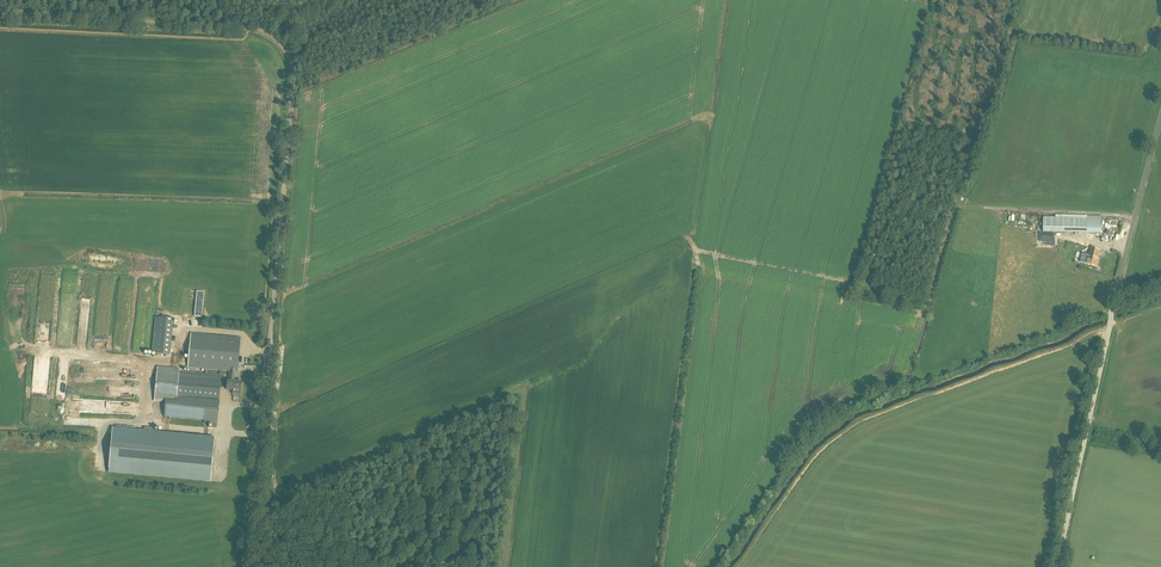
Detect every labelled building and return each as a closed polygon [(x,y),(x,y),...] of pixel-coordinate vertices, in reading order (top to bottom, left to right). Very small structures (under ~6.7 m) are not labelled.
[(1101,233),(1101,216),(1087,216),(1087,218),(1043,217),(1043,232),(1087,233),(1101,233)] [(1098,259),(1100,250),(1090,248),(1088,257),(1088,256),(1086,264),(1096,267),(1098,259)] [(204,292),(197,291),(194,316),(202,317),(204,292)] [(170,355),(174,319),(155,317),(151,353),(170,355)] [(237,373),(241,338),(191,333),(187,368),(205,370),(205,374),(178,372),(179,370),(157,368),(154,400),(165,401),(164,416),(209,420),(208,423),(217,424),(221,375),(221,371),(229,372),(228,381),(227,381),(227,389),(233,390),(232,394),(241,395),(242,383),(234,382),(235,372),(237,373)] [(113,429),(109,471),(210,481),(214,438),(113,429)]
